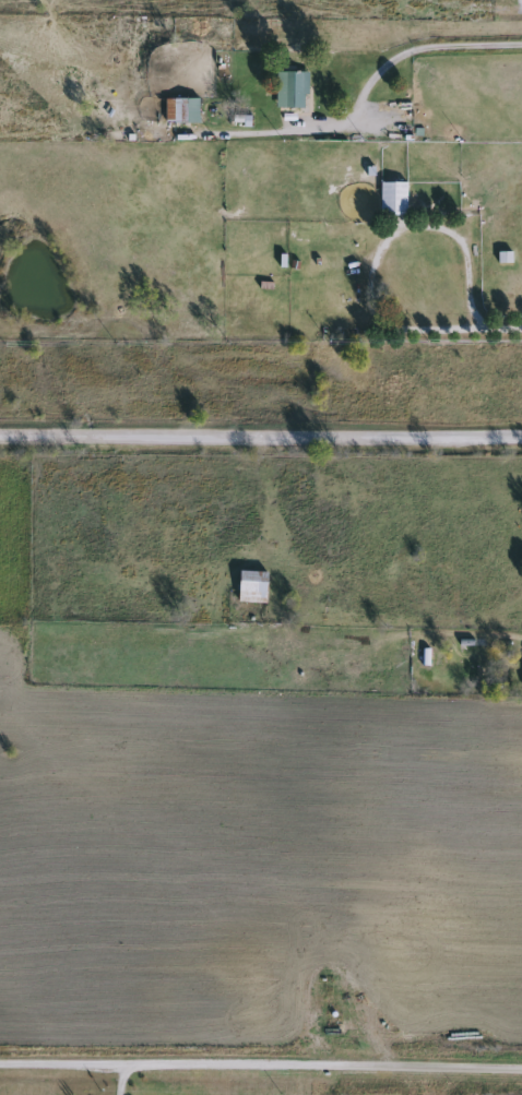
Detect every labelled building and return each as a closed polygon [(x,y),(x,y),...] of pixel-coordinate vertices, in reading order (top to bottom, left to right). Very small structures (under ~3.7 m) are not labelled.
[(274,108),(274,72),(306,72),(306,108),(274,108)] [(164,98),(197,98),(197,123),(164,123),(164,98)] [(405,182),(405,214),(379,214),(379,182),(405,182)] [(264,603),(236,603),(237,570),(265,571),(264,603)]
